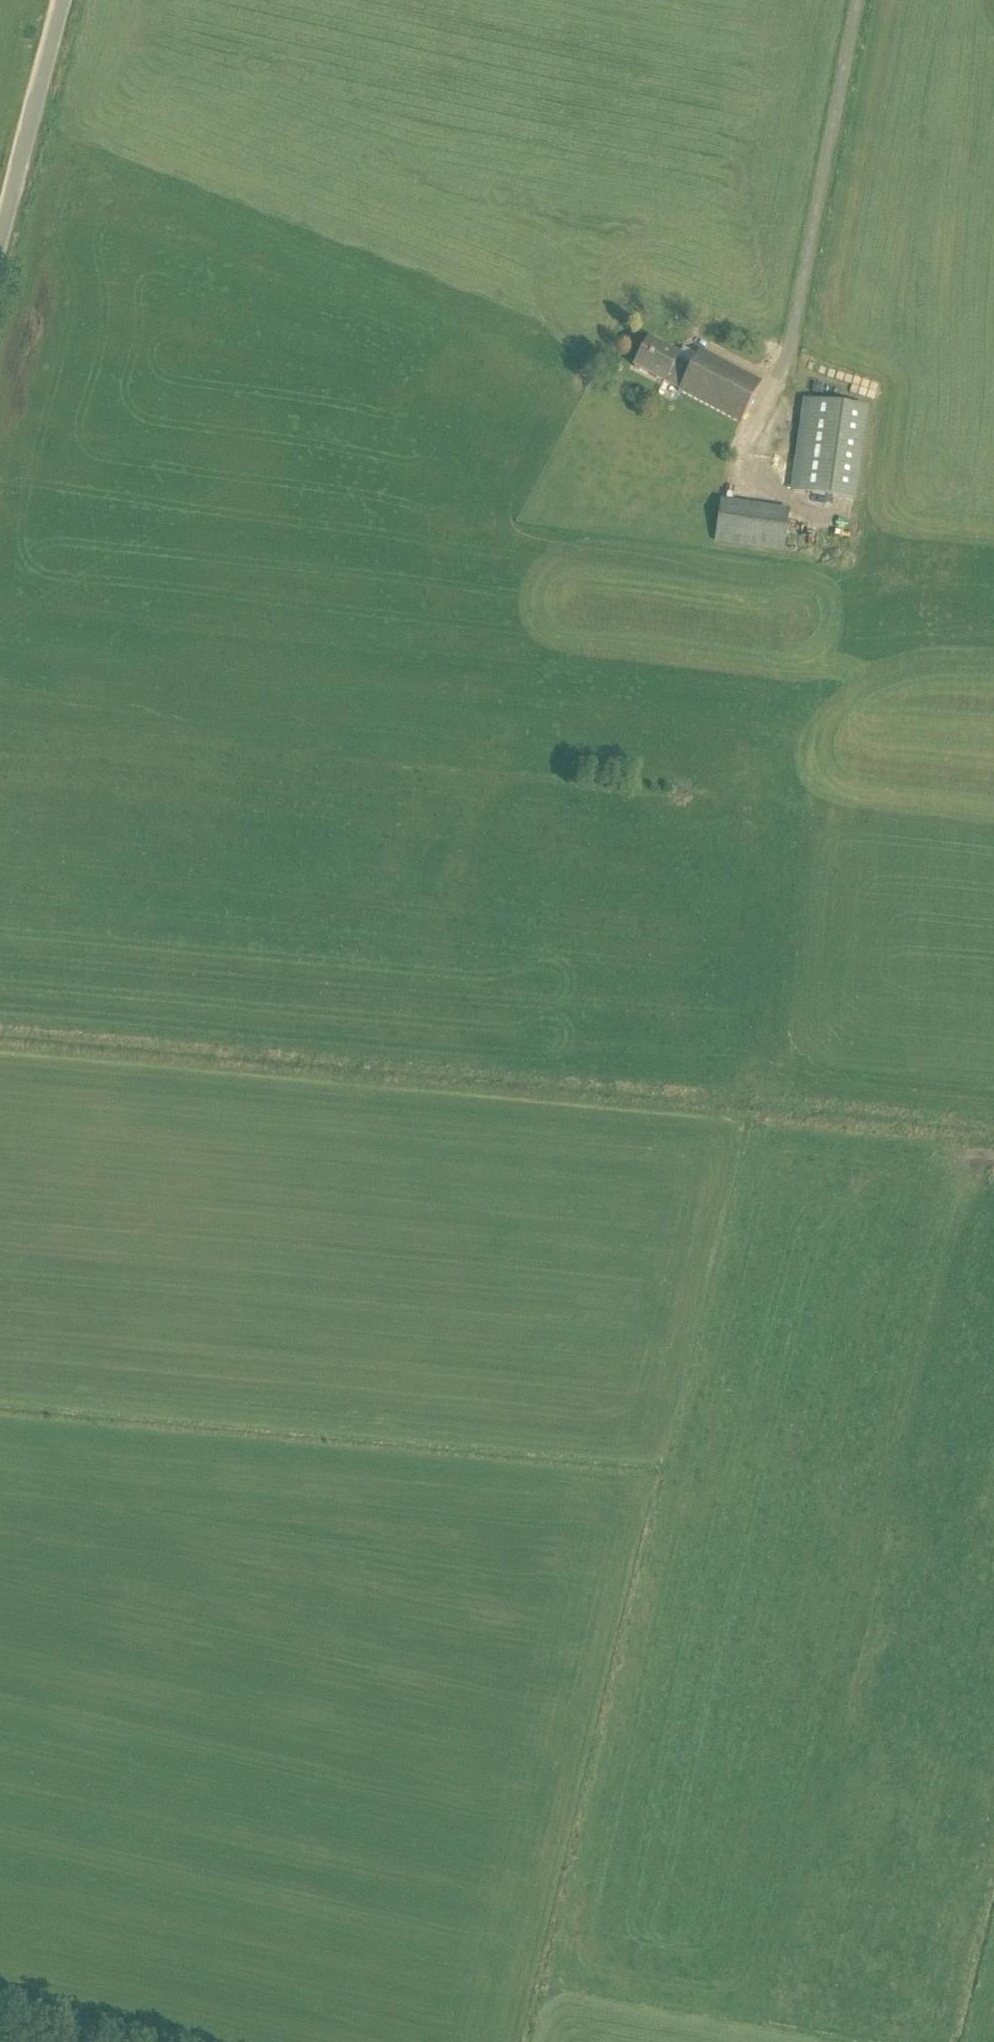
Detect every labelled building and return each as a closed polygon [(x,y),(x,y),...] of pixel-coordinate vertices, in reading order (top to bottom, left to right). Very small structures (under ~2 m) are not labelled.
[(648,341),(634,367),(664,383),(669,374),(683,382),(678,391),(720,414),(737,423),(740,424),(761,383),(700,350),(690,368),(677,360),(678,357),(648,341)] [(866,410),(804,402),(792,491),(853,500),(866,410)] [(721,501),(719,513),(715,543),(785,552),(791,511),(721,501)]
